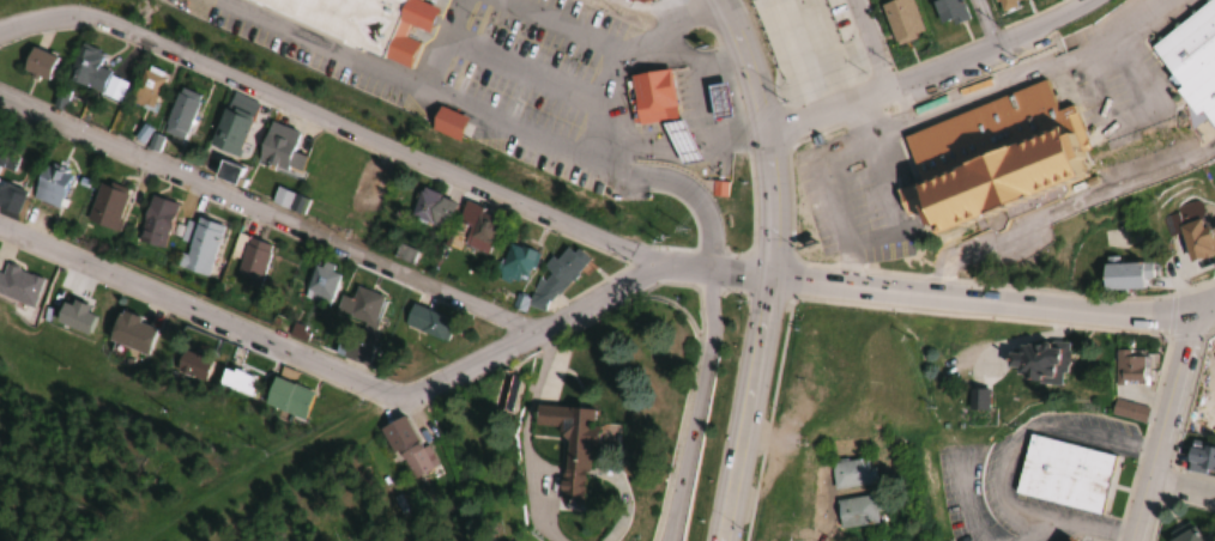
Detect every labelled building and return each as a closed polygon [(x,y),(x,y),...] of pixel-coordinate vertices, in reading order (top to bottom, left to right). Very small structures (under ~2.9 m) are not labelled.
[(409,68),(419,42),(405,36),(409,25),(425,31),(435,8),(418,0),(242,0),(409,68)] [(921,36),(909,0),(891,0),(878,4),(891,45),(921,36)] [(965,19),(958,0),(927,0),(937,29),(965,19)] [(995,11),(1025,0),(991,0),(995,11)] [(1202,129),(1214,120),(1214,0),(1201,0),(1140,44),(1202,129)] [(97,92),(105,70),(94,66),(99,51),(76,43),(64,80),(97,92)] [(17,69),(41,81),(53,58),(28,46),(17,69)] [(699,112),(691,64),(668,68),(676,116),(699,112)] [(139,66),(128,101),(149,107),(160,72),(139,66)] [(895,141),(911,182),(890,192),(901,218),(909,214),(926,237),(1081,180),(1059,122),(1072,118),(1068,105),(1052,110),(1041,78),(895,141)] [(720,83),(704,87),(711,118),(727,114),(720,83)] [(195,94),(173,88),(160,134),(182,140),(195,94)] [(206,147),(236,155),(250,104),(236,100),(233,112),(217,107),(206,147)] [(426,129),(454,141),(465,118),(436,105),(426,129)] [(0,137),(0,168),(10,172),(21,146),(0,137)] [(210,177),(232,184),(237,166),(215,160),(210,177)] [(25,195),(50,208),(68,176),(42,162),(25,195)] [(343,204),(368,213),(383,172),(358,162),(343,204)] [(126,191),(96,181),(82,221),(111,231),(126,191)] [(268,201),(300,216),(307,201),(275,186),(268,201)] [(404,215),(437,231),(451,202),(417,187),(404,215)] [(162,249),(176,204),(148,196),(134,240),(162,249)] [(1213,251),(1200,210),(1170,220),(1183,261),(1213,251)] [(496,221),(471,211),(458,245),(482,255),(496,221)] [(219,225),(187,218),(175,268),(207,275),(219,225)] [(271,244),(237,235),(231,257),(239,259),(234,278),(260,285),(271,244)] [(523,278),(533,253),(506,242),(496,267),(523,278)] [(528,295),(540,307),(587,260),(569,242),(542,269),(548,275),(528,295)] [(340,269),(316,259),(300,296),(324,306),(340,269)] [(1097,263),(1097,289),(1137,289),(1137,263),(1097,263)] [(30,308),(41,279),(3,264),(0,272),(0,297),(30,308)] [(384,298),(348,284),(336,316),(372,330),(384,298)] [(442,343),(452,322),(410,303),(401,324),(442,343)] [(143,355),(156,329),(117,310),(105,336),(143,355)] [(1202,338),(1214,359),(1214,330),(1202,338)] [(1063,343),(1012,340),(1011,353),(1003,353),(1002,366),(1012,367),(1011,381),(1061,384),(1063,343)] [(201,381),(210,361),(180,347),(171,368),(201,381)] [(1112,351),(1112,382),(1144,382),(1144,351),(1112,351)] [(253,399),(261,379),(222,364),(215,384),(253,399)] [(260,404),(302,420),(312,392),(271,377),(260,404)] [(984,409),(984,388),(967,388),(967,409),(984,409)] [(1141,424),(1146,409),(1112,398),(1107,413),(1141,424)] [(515,501),(583,503),(585,447),(591,447),(592,407),(533,406),(532,429),(517,428),(515,501)] [(423,444),(415,448),(401,415),(379,424),(403,478),(433,465),(423,444)] [(1024,435),(1011,494),(1098,513),(1111,454),(1024,435)] [(1189,439),(1180,466),(1214,477),(1214,446),(1189,439)] [(870,486),(869,466),(863,466),(863,458),(827,460),(828,488),(870,486)] [(835,529),(874,522),(869,494),(829,501),(835,529)] [(1196,539),(1188,524),(1163,538),(1165,540),(1211,540),(1206,533),(1196,539)]
